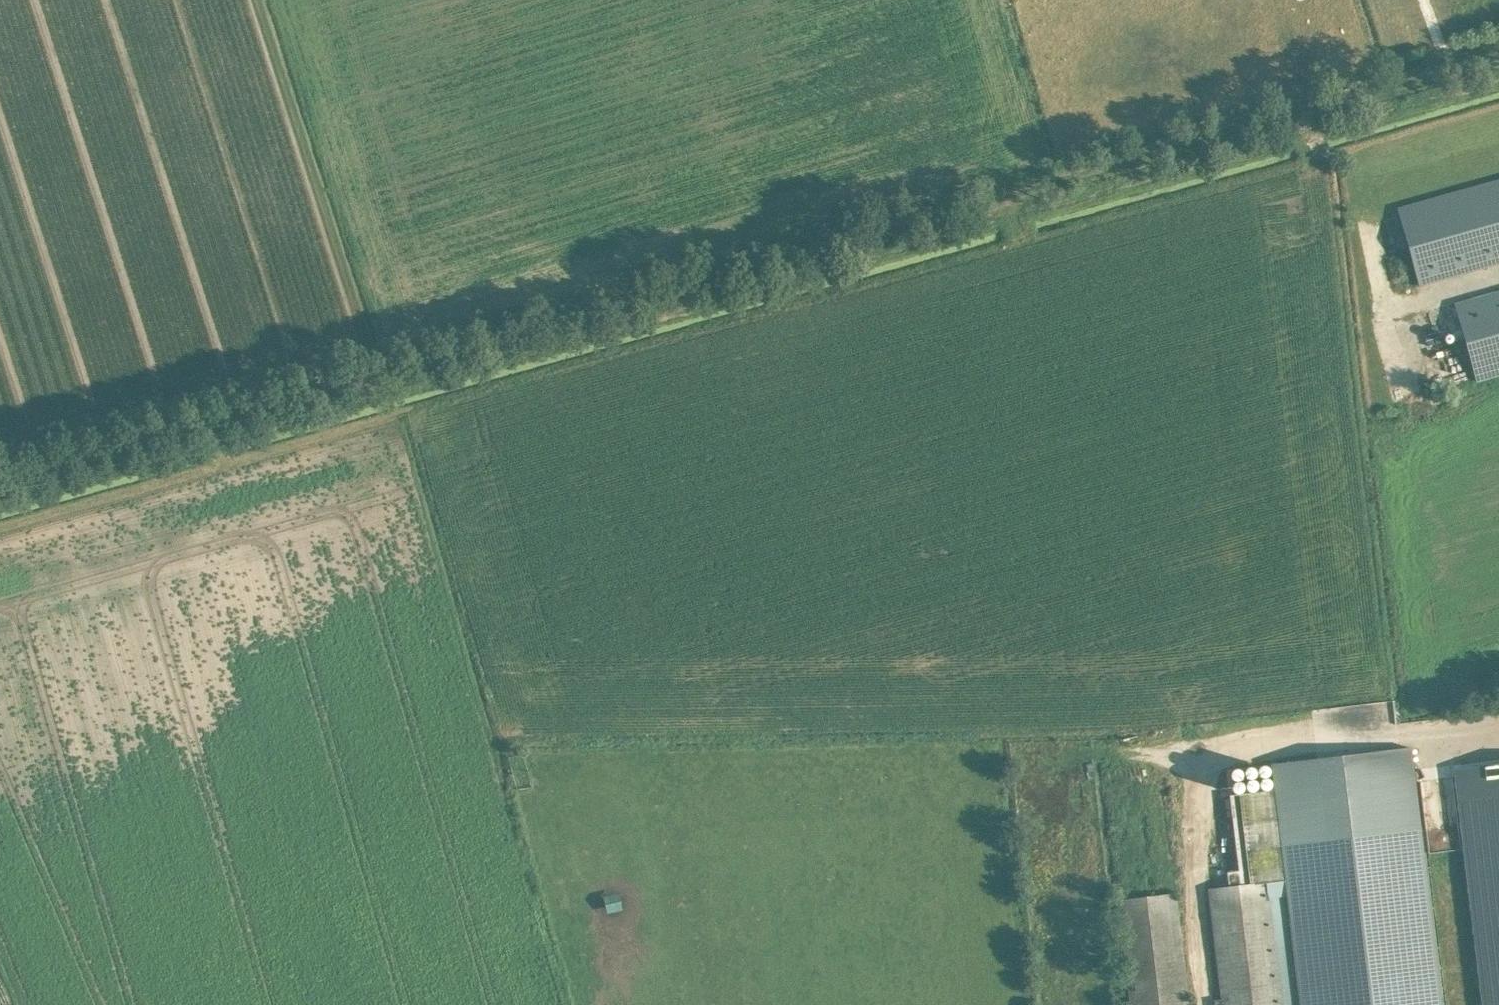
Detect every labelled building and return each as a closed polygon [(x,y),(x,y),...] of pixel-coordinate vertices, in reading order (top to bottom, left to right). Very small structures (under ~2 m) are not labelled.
[(1498,262),(1498,179),(1397,208),(1418,285),(1498,262)] [(1498,374),(1498,291),(1453,303),(1475,380),(1498,374)] [(1215,1004),(1296,1004),(1283,896),(1287,896),(1300,1004),(1441,1004),(1410,747),(1274,763),(1277,789),(1231,794),(1240,870),(1228,871),(1230,887),(1210,889),(1223,999),(1214,1000),(1215,1004)] [(1454,769),(1482,1004),(1498,1004),(1498,763),(1454,769)] [(1174,893),(1118,900),(1131,1004),(1196,1004),(1196,1002),(1187,1003),(1174,893)]
